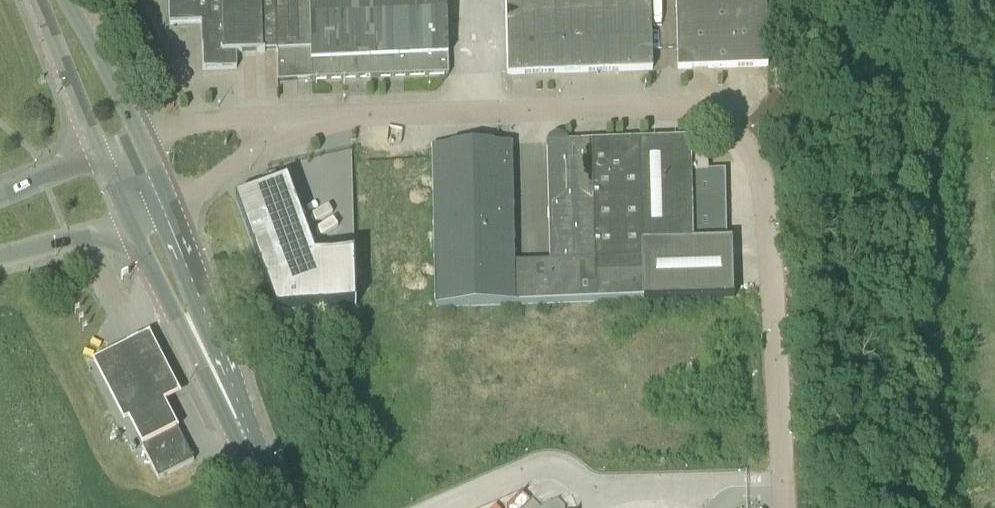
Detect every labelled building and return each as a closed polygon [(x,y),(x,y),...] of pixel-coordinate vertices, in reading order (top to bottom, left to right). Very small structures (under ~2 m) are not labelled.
[(274,0),(169,0),(169,24),(203,22),(204,46),(202,46),(203,69),(235,68),(234,52),(265,51),(265,50),(276,50),(274,0)] [(447,40),(451,40),(451,35),(447,35),(446,0),(274,0),(276,50),(276,51),(277,51),(278,79),(448,75),(447,40)] [(575,72),(574,0),(505,0),(507,73),(575,72)] [(613,71),(611,0),(574,0),(575,72),(613,71)] [(652,70),(650,0),(611,0),(613,71),(652,70)] [(768,67),(766,0),(676,0),(677,69),(768,67)] [(642,302),(732,299),(731,239),(724,240),(723,171),(706,172),(706,156),(690,156),(690,140),(639,141),(642,302)] [(596,303),(642,302),(639,141),(593,142),(596,303)] [(550,304),(596,303),(593,142),(546,143),(549,262),(550,304)] [(549,262),(544,262),(514,263),(511,144),(431,147),(434,307),(550,304),(549,262)] [(393,148),(395,194),(353,195),(354,254),(356,308),(434,307),(431,147),(393,148)] [(235,199),(276,311),(356,308),(354,254),(315,255),(288,180),(235,199)] [(130,422),(141,445),(177,428),(166,405),(179,398),(149,335),(93,362),(124,425),(130,422)] [(159,480),(194,462),(177,428),(141,445),(159,480)]
